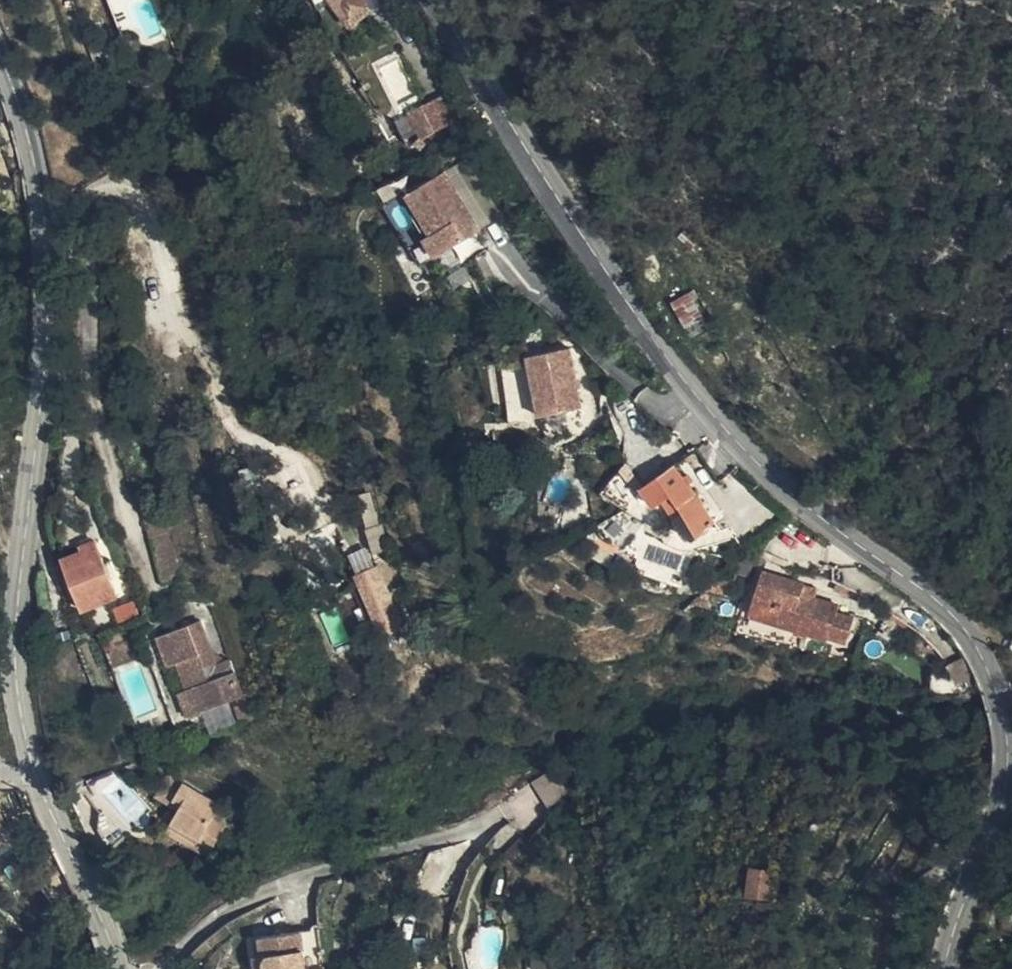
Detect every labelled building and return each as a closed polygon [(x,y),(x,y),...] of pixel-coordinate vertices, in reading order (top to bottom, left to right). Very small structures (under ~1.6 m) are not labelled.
[(343,3),(363,28),(379,16),(367,0),(342,0),(343,3)] [(379,16),(385,12),(376,0),(367,0),(379,16)] [(457,97),(434,109),(448,135),(470,123),(457,97)] [(434,109),(421,117),(434,142),(448,135),(434,109)] [(456,178),(423,197),(443,233),(447,231),(460,254),(491,236),(456,178)] [(443,233),(423,197),(415,201),(449,260),(460,254),(447,231),(443,233)] [(706,321),(696,300),(682,308),(693,328),(706,321)] [(547,422),(590,415),(581,356),(538,362),(547,422)] [(699,485),(685,466),(661,481),(676,502),(684,511),(707,495),(699,485)] [(676,502),(661,481),(646,491),(662,511),(669,507),(676,502)] [(693,522),(717,507),(707,495),(684,511),(693,522)] [(704,537),(729,521),(717,507),(693,522),(704,537)] [(120,600),(98,540),(85,543),(87,551),(72,557),(92,610),(120,600)] [(380,564),(352,575),(377,641),(406,630),(380,564)] [(774,588),(770,597),(805,607),(811,608),(814,602),(774,588)] [(132,619),(149,614),(143,597),(127,603),(132,619)] [(805,607),(770,597),(757,632),(834,659),(837,654),(850,659),(858,638),(844,633),(846,622),(824,613),(811,608),(805,607)] [(814,602),(811,608),(824,613),(825,607),(814,602)] [(205,681),(214,705),(255,690),(242,653),(223,659),(206,617),(165,631),(175,659),(183,657),(195,685),(205,681)] [(196,711),(214,705),(205,681),(195,685),(183,657),(175,659),(196,711)] [(554,763),(534,776),(554,807),(569,787),(554,763)] [(178,818),(218,841),(239,807),(178,768),(164,791),(185,805),(178,818)] [(214,850),(218,841),(178,818),(173,825),(214,850)] [(500,855),(506,860),(528,838),(522,832),(500,855)] [(746,868),(743,897),(766,900),(769,870),(746,868)] [(284,968),(295,967),(296,968),(346,968),(344,957),(324,959),(319,919),(272,925),(277,968),(284,968)] [(533,948),(535,963),(546,961),(545,947),(533,948)]
